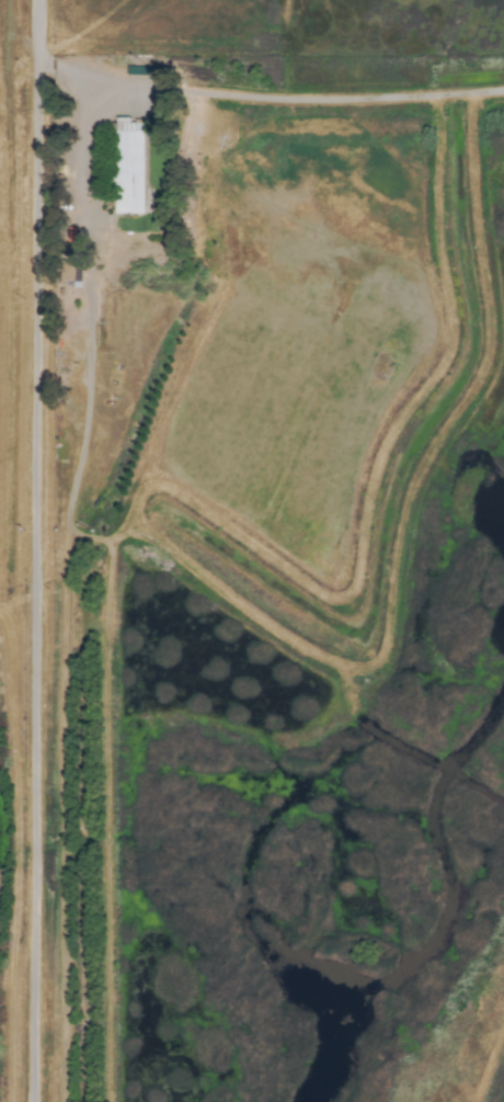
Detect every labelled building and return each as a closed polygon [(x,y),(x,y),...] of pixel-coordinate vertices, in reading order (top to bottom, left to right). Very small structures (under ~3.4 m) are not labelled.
[(113,134),(113,179),(108,179),(108,192),(113,192),(113,216),(142,216),(141,134),(113,134)]
